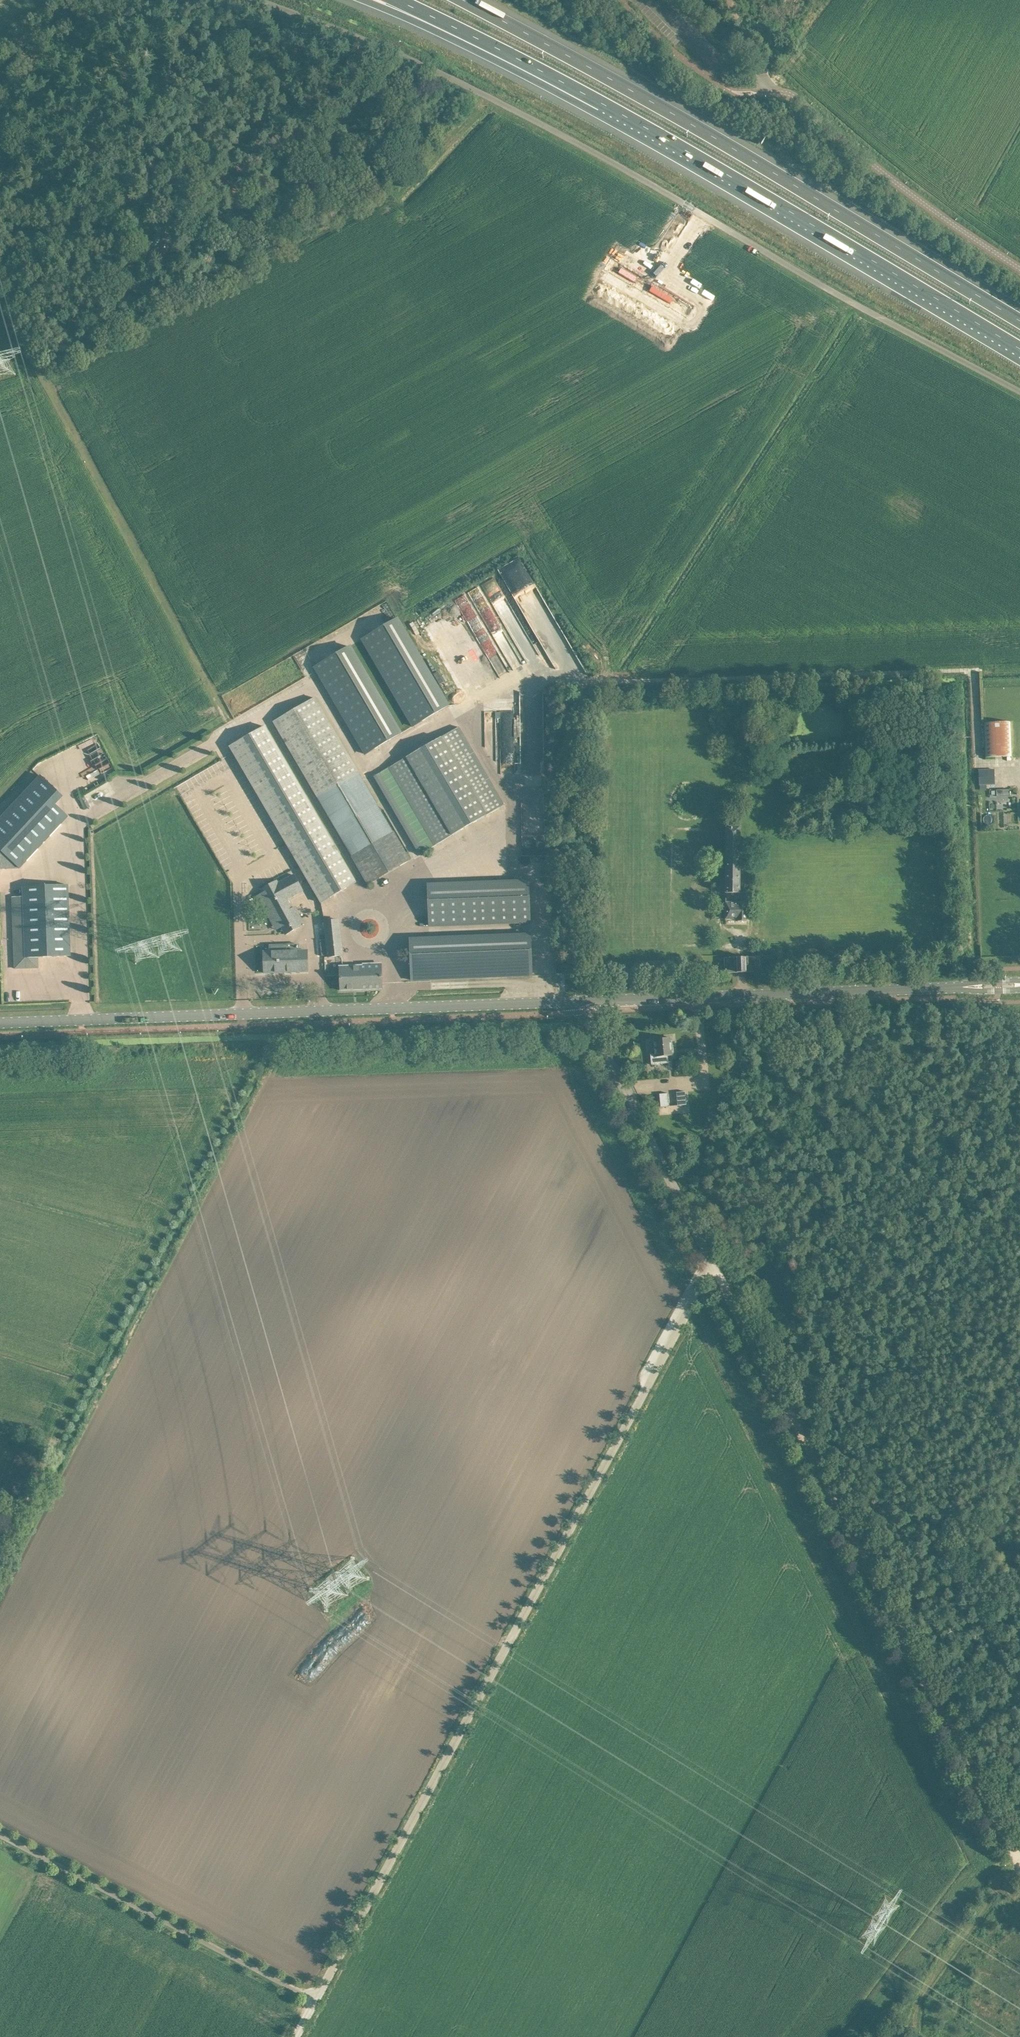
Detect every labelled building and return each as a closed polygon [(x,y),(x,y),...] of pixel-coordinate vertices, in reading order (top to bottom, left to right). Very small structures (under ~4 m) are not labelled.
[(0,126),(0,142),(1,142),(2,141),(3,141),(4,141),(4,140),(5,140),(6,139),(6,138),(6,137),(8,135),(0,126)] [(480,586),(456,599),(482,647),(495,640),(505,658),(516,652),(498,617),(497,617),(480,586)] [(448,704),(400,621),(397,616),(359,638),(410,727),(448,704)] [(314,671),(364,754),(401,733),(349,644),(311,666),(314,671)] [(502,657),(493,662),(501,679),(511,673),(502,657)] [(273,721),(352,856),(351,856),(368,884),(410,859),(403,849),(314,697),(273,721)] [(503,759),(503,773),(514,773),(515,711),(486,711),(486,718),(497,718),(497,759),(503,759)] [(1010,722),(984,723),(985,757),(1011,756),(1010,722)] [(265,726),(230,747),(321,903),(356,882),(265,726)] [(420,854),(504,805),(458,726),(375,775),(420,854)] [(90,751),(103,776),(115,770),(103,745),(90,751)] [(521,772),(545,773),(545,759),(539,759),(539,767),(527,767),(527,760),(521,760),(521,772)] [(993,770),(978,770),(978,785),(979,785),(986,785),(993,785),(993,770)] [(18,868),(19,868),(20,868),(68,816),(65,814),(56,805),(33,783),(0,818),(0,868),(18,868)] [(1005,798),(1012,797),(1011,788),(997,789),(997,807),(1005,807),(1005,798)] [(85,796),(80,800),(86,810),(91,806),(85,796)] [(725,919),(738,919),(738,921),(746,921),(747,893),(739,893),(739,889),(740,826),(726,826),(725,919)] [(276,881),(261,889),(263,893),(282,927),(286,935),(301,927),(300,925),(303,923),(293,904),(290,906),(286,899),(302,890),(294,875),(278,884),(276,881)] [(429,925),(530,921),(529,881),(427,885),(429,925)] [(24,926),(13,927),(15,968),(38,968),(38,957),(71,956),(68,885),(23,886),(23,897),(24,926)] [(339,921),(339,920),(338,920),(324,922),(328,957),(343,955),(343,954),(342,954),(341,945),(342,945),(342,944),(341,944),(341,937),(341,936),(340,929),(340,928),(339,921)] [(411,980),(532,975),(531,935),(409,940),(411,980)] [(270,952),(264,952),(264,973),(278,973),(284,973),(308,972),(308,951),(299,951),(299,945),(270,946),(270,952)] [(759,957),(741,958),(741,972),(745,972),(760,972),(759,957)] [(718,963),(719,973),(738,972),(741,972),(741,958),(737,958),(724,958),(724,963),(718,963)] [(775,960),(775,971),(789,970),(788,960),(775,960)] [(689,964),(689,974),(702,973),(702,963),(689,964)] [(382,989),(382,982),(381,965),(339,966),(340,990),(382,989)] [(669,1063),(668,1056),(673,1055),(671,1038),(666,1038),(665,1037),(660,1037),(658,1039),(654,1039),(655,1054),(650,1054),(651,1065),(669,1063)] [(677,1105),(686,1104),(685,1091),(676,1092),(677,1105)] [(660,1107),(669,1106),(668,1093),(659,1094),(660,1107)]
